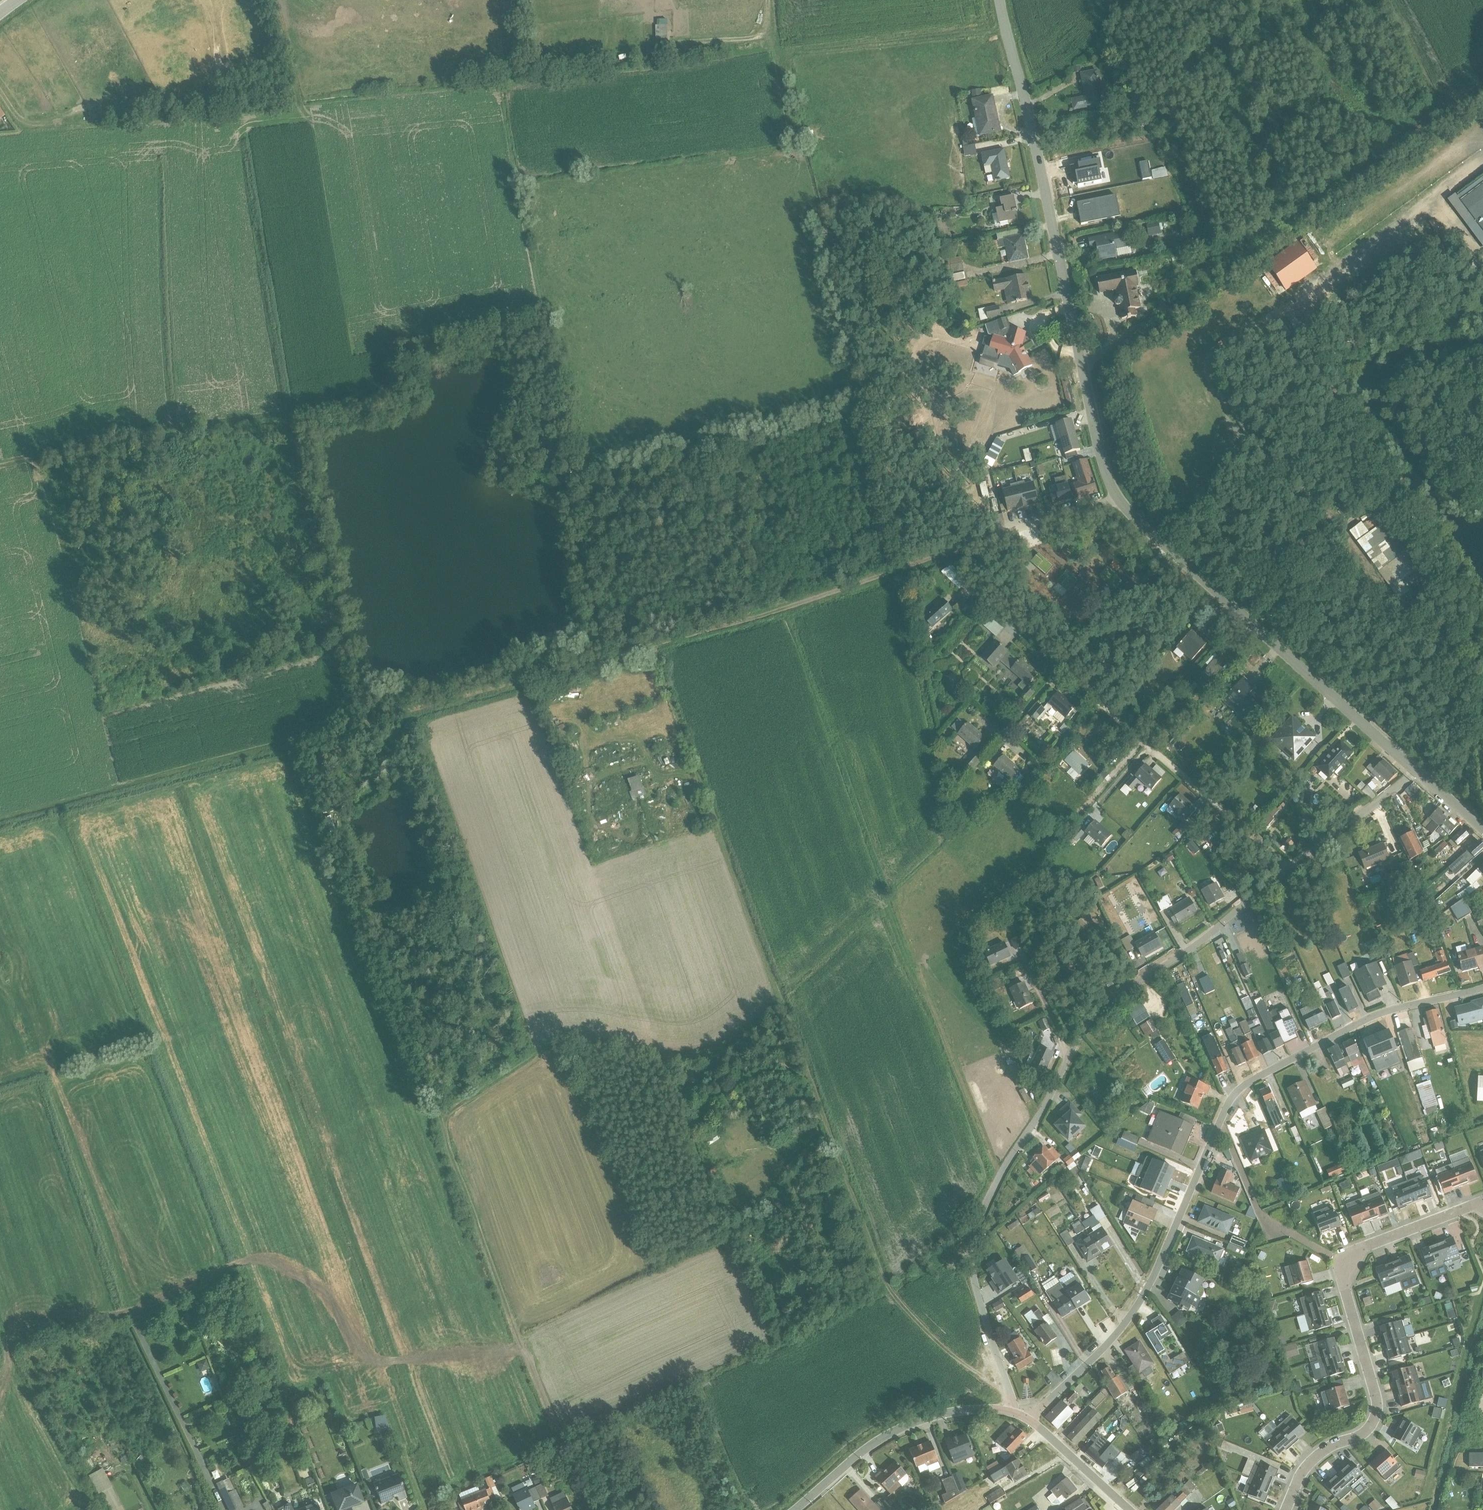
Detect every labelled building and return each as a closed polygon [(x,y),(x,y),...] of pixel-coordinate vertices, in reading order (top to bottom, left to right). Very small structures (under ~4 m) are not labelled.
[(660,25),(656,26),(656,39),(668,39),(667,20),(660,20),(660,25)] [(1104,59),(1106,55),(1106,54),(1109,50),(1101,44),(1095,52),(1098,54),(1098,55),(1104,59)] [(230,71),(217,72),(218,79),(230,78),(230,71)] [(1074,110),(1105,105),(1098,71),(1081,74),(1086,98),(1072,100),(1074,110)] [(992,96),(972,101),(975,119),(972,119),(976,137),(979,136),(979,137),(988,135),(989,141),(993,141),(991,133),(1000,132),(1000,130),(993,98),(992,96)] [(977,154),(975,146),(968,147),(970,156),(977,154)] [(986,175),(992,173),(994,182),(1010,179),(1004,149),(981,154),(984,168),(986,175)] [(1099,170),(1102,170),(1100,160),(1093,161),(1094,162),(1078,166),(1080,173),(1072,175),(1073,183),(1073,184),(1078,183),(1079,185),(1078,186),(1078,187),(1102,181),(1099,170)] [(1155,178),(1169,175),(1167,165),(1153,168),(1155,178)] [(1461,203),(1482,230),(1482,186),(1461,203)] [(1123,216),(1118,195),(1077,203),(1081,225),(1123,216)] [(1000,199),(1002,206),(1004,206),(1004,207),(996,209),(997,214),(992,215),(994,225),(995,224),(996,228),(1008,226),(1007,222),(1018,220),(1017,212),(1018,212),(1017,210),(1015,210),(1012,197),(1014,197),(1014,196),(1000,199)] [(954,207),(941,209),(941,214),(950,213),(951,218),(956,217),(954,207)] [(1160,228),(1162,227),(1161,222),(1162,222),(1161,221),(1161,219),(1158,220),(1146,223),(1148,236),(1161,234),(1160,228)] [(1184,233),(1181,222),(1174,224),(1177,234),(1184,233)] [(996,234),(998,240),(1022,235),(1021,229),(996,234)] [(1116,254),(1117,253),(1117,250),(1131,247),(1128,231),(1089,240),(1090,248),(1097,246),(1099,260),(1117,256),(1116,254)] [(1188,248),(1200,245),(1197,234),(1186,236),(1188,248)] [(993,241),(994,250),(1005,247),(1009,263),(1028,259),(1023,235),(1022,235),(998,240),(993,241)] [(1297,242),(1266,264),(1286,292),(1317,270),(1297,242)] [(950,244),(947,252),(955,255),(959,248),(950,244)] [(1173,262),(1184,259),(1183,253),(1171,255),(1173,262)] [(949,266),(947,266),(949,282),(950,283),(965,280),(968,280),(966,272),(964,272),(961,257),(948,260),(949,266)] [(1215,265),(1206,269),(1212,279),(1219,276),(1220,275),(1215,265)] [(1100,294),(1116,290),(1117,297),(1115,298),(1114,301),(1115,304),(1117,306),(1119,306),(1122,319),(1137,316),(1135,309),(1141,308),(1136,286),(1139,286),(1136,271),(1097,278),(1100,294)] [(993,282),(993,283),(993,284),(994,293),(1004,291),(1007,305),(1031,300),(1026,275),(993,282)] [(954,289),(968,286),(967,281),(953,284),(954,289)] [(999,305),(978,310),(981,321),(988,320),(1001,317),(999,305)] [(990,348),(988,347),(986,354),(987,357),(998,360),(997,364),(1001,365),(1009,365),(1014,376),(1021,372),(1022,372),(1023,372),(1024,372),(1026,371),(1027,370),(1027,369),(1028,368),(1032,366),(1021,346),(1025,333),(1011,328),(1007,317),(985,325),(989,335),(993,336),(990,348)] [(1191,336),(1197,345),(1210,336),(1204,327),(1191,336)] [(1060,440),(1076,435),(1071,420),(1056,424),(1060,440)] [(1076,435),(1060,440),(1064,455),(1065,455),(1066,460),(1078,456),(1076,451),(1080,450),(1076,435)] [(996,456),(1003,441),(997,438),(990,453),(996,456)] [(1025,461),(1032,460),(1029,449),(1023,450),(1025,461)] [(1086,459),(1077,462),(1072,465),(1078,482),(1073,484),(1078,498),(1097,492),(1086,459)] [(1043,464),(1037,466),(1039,476),(1045,475),(1043,464)] [(1072,500),(1068,484),(1067,484),(1065,476),(1056,478),(1058,486),(1057,487),(1058,492),(1050,494),(1053,505),(1072,500)] [(1025,484),(1024,481),(1017,483),(1023,508),(1030,507),(1030,506),(1039,504),(1033,482),(1025,484)] [(1016,510),(1023,508),(1017,483),(1010,485),(1011,487),(1002,490),(1008,511),(1016,509),(1016,510)] [(1385,521),(1374,530),(1396,558),(1384,567),(1385,568),(1378,573),(1397,597),(1407,589),(1409,591),(1428,577),(1421,567),(1418,569),(1405,552),(1407,550),(1385,521)] [(951,566),(941,572),(960,589),(968,579),(953,565),(951,566)] [(961,618),(970,609),(962,600),(952,609),(943,599),(922,617),(932,628),(953,609),(959,615),(953,620),(956,624),(962,619),(961,618)] [(1051,607),(1062,622),(1067,618),(1056,603),(1051,607)] [(982,607),(977,613),(982,617),(987,611),(982,607)] [(979,621),(996,637),(1003,628),(986,613),(979,621)] [(1141,647),(1149,630),(1139,626),(1132,643),(1141,647)] [(1180,659),(1184,655),(1190,661),(1205,644),(1192,632),(1177,649),(1173,653),(1180,659)] [(1007,651),(996,641),(981,657),(993,667),(999,660),(1007,651)] [(1020,659),(1018,661),(1007,651),(999,660),(1005,666),(1010,670),(1018,677),(1022,681),(1018,686),(1024,691),(1020,695),(1027,702),(1035,692),(1029,688),(1031,686),(1029,684),(1038,675),(1020,659)] [(1219,655),(1201,675),(1210,684),(1229,663),(1228,663),(1227,663),(1219,656),(1220,655),(1219,655)] [(1221,701),(1248,725),(1267,704),(1252,691),(1254,689),(1256,690),(1257,689),(1243,677),(1221,701)] [(1190,695),(1198,686),(1194,682),(1186,691),(1190,695)] [(1066,718),(1070,721),(1075,714),(1072,711),(1075,708),(1058,692),(1048,703),(1052,707),(1057,712),(1053,716),(1061,723),(1065,718),(1065,719),(1066,718)] [(1038,703),(1028,715),(1036,721),(1037,720),(1038,721),(1041,717),(1043,718),(1045,715),(1044,715),(1047,710),(1052,707),(1048,703),(1044,708),(1038,703)] [(1003,723),(1010,716),(1002,709),(996,716),(1003,723)] [(959,718),(951,727),(958,733),(966,725),(959,718)] [(1292,721),(1273,742),(1292,760),(1311,738),(1292,721)] [(957,734),(975,750),(986,738),(968,722),(966,725),(958,733),(957,734)] [(1164,742),(1168,736),(1161,731),(1157,737),(1164,742)] [(1340,742),(1316,768),(1328,779),(1347,759),(1352,753),(1340,742)] [(1074,751),(1064,761),(1072,768),(1067,773),(1074,780),(1079,775),(1089,765),(1074,751)] [(971,773),(983,759),(975,752),(962,766),(971,773)] [(1226,752),(1211,768),(1218,774),(1232,758),(1226,752)] [(993,766),(1011,782),(1011,781),(1017,786),(1026,777),(1020,771),(1021,770),(1004,755),(993,766)] [(1027,764),(1037,772),(1043,765),(1034,756),(1027,764)] [(1378,756),(1366,768),(1371,773),(1383,760),(1378,756)] [(1371,773),(1372,774),(1370,775),(1377,781),(1378,780),(1382,783),(1385,780),(1388,783),(1397,774),(1383,760),(1371,773)] [(1145,763),(1134,776),(1139,780),(1151,791),(1161,779),(1149,768),(1150,767),(1145,763)] [(1457,777),(1461,773),(1457,768),(1452,772),(1457,777)] [(1099,774),(1108,783),(1113,778),(1105,769),(1099,774)] [(1139,782),(1133,776),(1126,785),(1125,784),(1120,790),(1126,796),(1132,790),(1139,782)] [(1367,785),(1361,791),(1371,801),(1377,797),(1372,791),(1377,787),(1372,781),(1367,785)] [(1411,785),(1405,790),(1410,796),(1417,790),(1411,785)] [(632,799),(646,795),(644,787),(630,792),(632,799)] [(1265,794),(1259,802),(1263,805),(1269,798),(1265,794)] [(1179,795),(1169,806),(1182,818),(1186,821),(1197,809),(1193,805),(1192,806),(1179,795)] [(1274,819),(1273,818),(1284,805),(1281,802),(1270,815),(1269,815),(1259,825),(1264,830),(1274,819)] [(1405,805),(1401,808),(1406,815),(1410,821),(1414,819),(1410,812),(1405,805)] [(1440,828),(1448,817),(1438,809),(1430,818),(1429,818),(1422,825),(1432,834),(1439,827),(1440,828)] [(958,831),(964,818),(956,814),(949,827),(958,831)] [(330,817),(333,838),(342,837),(339,815),(330,817)] [(1444,839),(1449,836),(1458,826),(1448,817),(1440,828),(1436,831),(1444,839)] [(1095,820),(1085,832),(1101,847),(1112,835),(1095,820)] [(1183,834),(1190,826),(1184,820),(1177,829),(1183,834)] [(1221,833),(1227,828),(1222,822),(1216,827),(1221,833)] [(1078,828),(1071,837),(1077,842),(1084,834),(1078,828)] [(1455,849),(1469,837),(1462,830),(1448,842),(1452,846),(1455,849)] [(1267,832),(1264,835),(1271,842),(1274,838),(1267,832)] [(1422,851),(1413,832),(1399,839),(1410,861),(1427,852),(1425,849),(1422,851)] [(1433,847),(1440,842),(1436,836),(1429,841),(1433,847)] [(1466,852),(1476,843),(1471,838),(1461,847),(1466,852)] [(1191,840),(1186,844),(1195,854),(1199,851),(1191,840)] [(1448,868),(1455,875),(1482,851),(1482,846),(1478,841),(1453,864),(1448,868)] [(1439,846),(1443,850),(1446,848),(1447,849),(1449,847),(1448,846),(1448,845),(1444,842),(1439,846)] [(1358,854),(1365,870),(1390,859),(1383,844),(1358,854)] [(1443,850),(1439,846),(1433,852),(1437,855),(1443,850)] [(1167,864),(1174,859),(1171,853),(1163,858),(1167,864)] [(1401,874),(1411,872),(1408,861),(1399,864),(1401,874)] [(1479,871),(1477,869),(1466,881),(1471,885),(1466,889),(1457,896),(1461,901),(1463,899),(1480,887),(1481,888),(1482,887),(1482,866),(1479,871)] [(1215,883),(1202,891),(1210,905),(1223,898),(1215,883)] [(1161,911),(1172,906),(1167,895),(1156,901),(1161,911)] [(1188,898),(1170,909),(1171,911),(1168,913),(1174,923),(1178,921),(1179,923),(1197,912),(1188,898)] [(1458,922),(1472,913),(1463,899),(1461,901),(1450,908),(1458,922)] [(1010,911),(1001,915),(1004,923),(1013,919),(1010,911)] [(1421,921),(1429,918),(1425,911),(1418,914),(1421,921)] [(1082,934),(1094,924),(1086,915),(1074,925),(1082,934)] [(1377,924),(1379,932),(1389,929),(1387,921),(1377,924)] [(1287,931),(1282,934),(1290,950),(1295,948),(1287,931)] [(1130,935),(1121,940),(1127,951),(1136,946),(1142,957),(1162,946),(1155,933),(1135,944),(1130,935)] [(1023,947),(1018,937),(1011,940),(1016,950),(1023,947)] [(991,967),(1011,957),(1004,942),(983,952),(991,967)] [(1450,972),(1442,947),(1440,948),(1440,947),(1434,949),(1436,953),(1435,953),(1438,965),(1420,971),(1423,981),(1450,972)] [(1457,954),(1462,971),(1478,967),(1479,969),(1482,967),(1482,950),(1482,947),(1457,954)] [(1242,953),(1236,955),(1241,966),(1241,967),(1246,979),(1253,977),(1247,964),(1242,953)] [(1395,966),(1402,988),(1417,983),(1412,967),(1418,965),(1414,953),(1407,955),(1409,962),(1395,966)] [(1356,964),(1362,962),(1360,955),(1354,957),(1356,964)] [(1407,955),(1393,960),(1395,966),(1409,962),(1407,955)] [(1067,975),(1076,970),(1071,961),(1063,966),(1067,975)] [(1014,966),(1017,976),(1028,972),(1024,963),(1014,966)] [(1345,963),(1337,967),(1343,979),(1351,976),(1345,963)] [(1374,982),(1382,978),(1375,963),(1355,972),(1369,1003),(1381,997),(1377,990),(1374,982)] [(1201,977),(1208,992),(1216,988),(1210,973),(1201,977)] [(1323,976),(1328,986),(1334,983),(1329,973),(1323,976)] [(999,978),(987,983),(991,992),(1003,987),(999,978)] [(1374,982),(1377,990),(1386,985),(1383,978),(1382,978),(1374,982)] [(1009,989),(1019,1010),(1034,1003),(1024,982),(1009,989)] [(1321,1000),(1324,1007),(1326,1006),(1332,1020),(1341,1016),(1333,999),(1335,998),(1333,995),(1331,995),(1330,992),(1325,994),(1322,988),(1319,982),(1313,984),(1321,1000)] [(1186,1007),(1194,1004),(1184,983),(1177,986),(1186,1007)] [(1348,987),(1338,991),(1348,1013),(1358,1009),(1348,987)] [(1244,1001),(1242,1002),(1244,1007),(1246,1011),(1248,1010),(1250,1017),(1255,1014),(1253,1008),(1254,1008),(1249,997),(1243,1000),(1244,1001)] [(1270,1016),(1269,1013),(1262,997),(1254,1001),(1276,1049),(1284,1046),(1270,1016)] [(1321,1009),(1324,1007),(1321,1000),(1312,1004),(1314,1009),(1302,1015),(1309,1030),(1327,1022),(1321,1009)] [(1460,1027),(1482,1021),(1482,1000),(1477,1001),(1477,1003),(1455,1008),(1460,1027)] [(1140,1002),(1127,1010),(1130,1014),(1143,1006),(1140,1002)] [(1194,1004),(1186,1007),(1190,1017),(1198,1013),(1194,1004)] [(1143,1006),(1130,1014),(1137,1025),(1150,1017),(1143,1006)] [(1231,1014),(1228,1007),(1224,1009),(1228,1021),(1231,1028),(1232,1029),(1238,1026),(1235,1019),(1236,1018),(1234,1013),(1231,1014)] [(1270,1016),(1284,1046),(1298,1039),(1293,1028),(1296,1026),(1288,1009),(1279,1013),(1277,1009),(1269,1013),(1270,1016)] [(1431,1039),(1434,1047),(1447,1044),(1438,1010),(1424,1013),(1426,1018),(1431,1039)] [(1251,1026),(1261,1023),(1259,1017),(1249,1020),(1251,1026)] [(1050,1029),(1046,1018),(1038,1022),(1043,1032),(1050,1029)] [(1425,1040),(1431,1039),(1426,1018),(1423,1019),(1425,1026),(1422,1027),(1425,1040)] [(1157,1030),(1158,1030),(1151,1019),(1140,1027),(1146,1037),(1150,1035),(1154,1040),(1161,1036),(1157,1030)] [(1203,1026),(1200,1019),(1193,1021),(1196,1029),(1203,1026)] [(1396,1034),(1391,1019),(1382,1021),(1386,1034),(1385,1035),(1387,1043),(1389,1043),(1392,1050),(1394,1056),(1398,1067),(1397,1068),(1403,1085),(1412,1082),(1406,1063),(1407,1063),(1410,1073),(1414,1071),(1415,1074),(1423,1072),(1422,1069),(1425,1068),(1422,1058),(1421,1058),(1411,1028),(1396,1034)] [(1239,1024),(1245,1036),(1251,1033),(1246,1021),(1239,1024)] [(1450,1022),(1452,1029),(1458,1028),(1456,1021),(1450,1022)] [(1272,1051),(1267,1039),(1261,1026),(1252,1030),(1263,1055),(1272,1051)] [(1233,1031),(1232,1029),(1231,1028),(1225,1030),(1231,1044),(1228,1045),(1237,1067),(1245,1063),(1238,1048),(1240,1047),(1233,1031)] [(1227,1044),(1221,1029),(1215,1032),(1222,1047),(1227,1044)] [(1246,1044),(1239,1029),(1233,1031),(1240,1047),(1248,1062),(1259,1058),(1251,1041),(1246,1044)] [(1227,1071),(1215,1044),(1217,1043),(1212,1032),(1206,1035),(1205,1034),(1198,1037),(1201,1043),(1207,1041),(1210,1045),(1206,1047),(1210,1057),(1214,1055),(1216,1060),(1212,1061),(1218,1075),(1227,1071)] [(1371,1074),(1370,1074),(1353,1039),(1342,1044),(1348,1056),(1343,1059),(1348,1069),(1353,1067),(1353,1068),(1359,1066),(1364,1077),(1366,1076),(1366,1077),(1359,1080),(1360,1082),(1367,1079),(1368,1081),(1373,1078),(1371,1074)] [(1154,1046),(1167,1065),(1176,1059),(1164,1040),(1154,1046)] [(1031,1065),(1030,1067),(1044,1073),(1051,1058),(1052,1059),(1055,1053),(1040,1046),(1037,1051),(1036,1054),(1031,1065)] [(1344,1075),(1349,1072),(1348,1069),(1343,1059),(1337,1046),(1328,1051),(1340,1076),(1344,1075)] [(1031,1052),(1026,1063),(1031,1065),(1036,1054),(1031,1052)] [(1224,1057),(1222,1058),(1227,1071),(1230,1070),(1224,1057)] [(1327,1069),(1322,1072),(1325,1080),(1331,1077),(1327,1069)] [(1021,1070),(1012,1075),(1019,1089),(1029,1084),(1021,1070)] [(1187,1077),(1184,1084),(1187,1085),(1180,1102),(1197,1109),(1204,1094),(1206,1095),(1210,1087),(1187,1077)] [(1355,1088),(1356,1088),(1351,1077),(1340,1082),(1343,1089),(1349,1087),(1351,1090),(1352,1090),(1353,1092),(1356,1091),(1355,1088)] [(1430,1081),(1416,1085),(1424,1110),(1425,1110),(1427,1115),(1437,1112),(1436,1106),(1438,1105),(1430,1081)] [(1299,1114),(1302,1119),(1316,1113),(1325,1130),(1334,1125),(1325,1108),(1318,1111),(1304,1082),(1288,1090),(1299,1114)] [(700,1095),(706,1091),(701,1087),(695,1090),(700,1095)] [(1275,1102),(1269,1088),(1260,1092),(1275,1128),(1277,1132),(1281,1130),(1279,1126),(1286,1123),(1276,1101),(1275,1102)] [(677,1091),(680,1098),(683,1096),(683,1098),(687,1096),(686,1093),(683,1094),(681,1089),(677,1091)] [(1024,1089),(1019,1092),(1026,1104),(1031,1101),(1024,1089)] [(1138,1110),(1144,1113),(1150,1116),(1155,1104),(1149,1101),(1149,1103),(1148,1102),(1138,1110)] [(1055,1126),(1069,1141),(1089,1124),(1070,1103),(1061,1111),(1067,1117),(1064,1119),(1055,1126)] [(1196,1119),(1185,1114),(1181,1122),(1177,1120),(1159,1112),(1153,1127),(1187,1142),(1193,1127),(1196,1119)] [(695,1124),(689,1126),(691,1132),(694,1131),(694,1130),(697,1129),(704,1125),(701,1120),(698,1121),(697,1120),(695,1121),(696,1122),(694,1123),(695,1124)] [(1181,1156),(1187,1142),(1153,1127),(1147,1141),(1181,1156)] [(1302,1141),(1295,1127),(1290,1129),(1297,1143),(1302,1141)] [(1436,1127),(1430,1130),(1432,1133),(1431,1134),(1433,1140),(1439,1137),(1437,1132),(1438,1131),(1436,1127)] [(1121,1139),(1137,1146),(1141,1138),(1124,1131),(1121,1139)] [(1251,1161),(1272,1153),(1263,1131),(1256,1133),(1257,1136),(1252,1139),(1251,1138),(1244,1141),(1247,1148),(1246,1148),(1251,1161)] [(1075,1137),(1080,1142),(1086,1137),(1081,1132),(1075,1137)] [(714,1140),(707,1142),(713,1159),(720,1156),(719,1154),(723,1153),(719,1142),(715,1144),(714,1140)] [(1436,1151),(1445,1148),(1442,1142),(1434,1145),(1436,1151)] [(1030,1168),(1037,1176),(1038,1177),(1056,1161),(1048,1151),(1043,1146),(1038,1151),(1039,1152),(1036,1154),(1037,1155),(1033,1158),(1030,1162),(1032,1164),(1029,1167),(1030,1168)] [(1052,1147),(1048,1151),(1056,1161),(1061,1157),(1052,1147)] [(1227,1147),(1222,1149),(1228,1160),(1232,1158),(1227,1147)] [(806,1149),(786,1167),(791,1173),(811,1155),(806,1149)] [(1069,1155),(1075,1162),(1081,1157),(1076,1150),(1069,1155)] [(1452,1164),(1460,1187),(1477,1180),(1466,1150),(1449,1157),(1452,1164)] [(1419,1151),(1413,1153),(1416,1159),(1422,1157),(1419,1151)] [(1075,1162),(1069,1155),(1063,1160),(1068,1167),(1075,1162)] [(1143,1166),(1171,1178),(1175,1169),(1147,1157),(1143,1166)] [(1397,1159),(1378,1167),(1380,1173),(1399,1166),(1397,1159)] [(1342,1164),(1326,1170),(1330,1179),(1346,1172),(1342,1164)] [(1444,1193),(1460,1187),(1452,1164),(1435,1171),(1444,1193)] [(1073,1176),(1079,1172),(1076,1166),(1070,1171),(1072,1174),(1071,1175),(1073,1176)] [(1138,1177),(1166,1189),(1168,1185),(1171,1178),(1143,1166),(1138,1177)] [(1037,1176),(1030,1168),(1027,1171),(1033,1179),(1037,1176)] [(1369,1171),(1371,1178),(1377,1176),(1375,1168),(1369,1171)] [(1420,1168),(1414,1170),(1417,1178),(1423,1175),(1420,1168)] [(1211,1193),(1234,1202),(1239,1189),(1228,1184),(1232,1175),(1221,1170),(1211,1193)] [(1407,1181),(1415,1202),(1424,1198),(1425,1200),(1432,1198),(1431,1196),(1432,1195),(1426,1180),(1425,1181),(1423,1175),(1417,1178),(1407,1181)] [(1292,1189),(1287,1176),(1276,1180),(1282,1194),(1292,1189)] [(1166,1189),(1138,1177),(1134,1187),(1162,1199),(1166,1189)] [(1342,1190),(1350,1187),(1347,1181),(1340,1184),(1342,1190)] [(1406,1205),(1415,1202),(1407,1181),(1391,1187),(1393,1193),(1398,1208),(1399,1208),(1400,1210),(1407,1207),(1406,1205)] [(1364,1196),(1380,1190),(1377,1183),(1362,1189),(1364,1196)] [(1362,1199),(1371,1221),(1388,1214),(1379,1192),(1362,1199)] [(1049,1200),(1049,1199),(1048,1198),(1050,1196),(1048,1193),(1038,1199),(1040,1203),(1041,1202),(1042,1202),(1043,1202),(1043,1201),(1045,1199),(1046,1201),(1047,1200),(1047,1202),(1049,1200)] [(1137,1194),(1134,1202),(1151,1209),(1154,1203),(1137,1194)] [(1354,1227),(1371,1221),(1362,1199),(1346,1205),(1354,1227)] [(1132,1201),(1122,1224),(1135,1243),(1140,1230),(1145,1233),(1151,1221),(1152,1222),(1157,1211),(1151,1209),(1134,1202),(1132,1201)] [(1099,1222),(1106,1218),(1098,1205),(1090,1210),(1094,1215),(1082,1223),(1086,1230),(1090,1227),(1093,1232),(1089,1235),(1101,1253),(1113,1245),(1099,1222)] [(1250,1206),(1246,1216),(1254,1220),(1256,1217),(1252,1207),(1250,1206)] [(1333,1206),(1313,1213),(1315,1218),(1314,1218),(1320,1234),(1335,1228),(1341,1226),(1339,1222),(1333,1206)] [(1038,1208),(1027,1215),(1030,1220),(1041,1213),(1038,1208)] [(1232,1226),(1234,1227),(1237,1229),(1238,1226),(1240,1222),(1205,1208),(1199,1222),(1228,1234),(1232,1226)] [(1010,1231),(1020,1225),(1017,1220),(1007,1227),(1010,1231)] [(1077,1235),(1086,1230),(1082,1223),(1080,1221),(1071,1226),(1077,1235)] [(1074,1242),(1067,1230),(1060,1234),(1067,1247),(1074,1242)] [(1087,1262),(1101,1253),(1089,1235),(1075,1244),(1087,1262)] [(1232,1236),(1229,1244),(1244,1249),(1247,1242),(1232,1236)] [(1218,1264),(1221,1265),(1226,1252),(1224,1251),(1224,1250),(1193,1237),(1187,1252),(1218,1265),(1218,1264)] [(1445,1266),(1460,1260),(1458,1254),(1459,1254),(1453,1237),(1445,1240),(1446,1241),(1437,1244),(1445,1266)] [(1244,1258),(1247,1250),(1244,1249),(1229,1244),(1226,1251),(1244,1258)] [(1428,1272),(1445,1266),(1437,1244),(1427,1248),(1427,1247),(1419,1250),(1428,1272)] [(1028,1255),(1022,1246),(1015,1251),(1016,1253),(1016,1257),(1019,1261),(1020,1260),(1028,1273),(1037,1268),(1029,1254),(1028,1255)] [(1262,1261),(1266,1254),(1261,1251),(1257,1258),(1262,1261)] [(1400,1283),(1417,1276),(1409,1256),(1399,1259),(1399,1258),(1391,1260),(1400,1283)] [(990,1270),(997,1265),(994,1260),(986,1265),(990,1270)] [(990,1270),(989,1271),(994,1280),(995,1281),(992,1282),(996,1288),(998,1286),(1002,1291),(1006,1288),(1020,1280),(1022,1284),(1028,1281),(1022,1271),(1015,1275),(1006,1260),(997,1265),(990,1270)] [(1313,1281),(1307,1260),(1301,1262),(1301,1263),(1284,1268),(1290,1288),(1313,1281)] [(1383,1289),(1400,1283),(1391,1260),(1384,1263),(1385,1265),(1375,1269),(1383,1289)] [(1201,1299),(1204,1292),(1203,1289),(1201,1287),(1204,1280),(1184,1270),(1180,1279),(1179,1278),(1175,1286),(1201,1299)] [(1072,1272),(1058,1281),(1076,1309),(1090,1300),(1081,1286),(1082,1285),(1077,1276),(1075,1277),(1072,1272)] [(1063,1317),(1076,1309),(1058,1281),(1055,1276),(1041,1284),(1063,1317)] [(995,1281),(994,1280),(990,1283),(998,1295),(1003,1292),(1002,1291),(998,1286),(996,1288),(992,1282),(995,1281)] [(1196,1309),(1201,1299),(1175,1286),(1168,1300),(1178,1305),(1177,1307),(1188,1312),(1191,1306),(1196,1309)] [(1021,1304),(1034,1296),(1029,1287),(1016,1295),(1021,1304)] [(1304,1315),(1326,1309),(1323,1300),(1325,1299),(1323,1292),(1321,1293),(1320,1292),(1305,1296),(1305,1297),(1300,1299),(1304,1315)] [(1434,1298),(1441,1301),(1443,1295),(1436,1292),(1434,1298)] [(1423,1299),(1425,1305),(1432,1303),(1430,1297),(1423,1299)] [(1371,1304),(1369,1298),(1363,1299),(1365,1306),(1371,1304)] [(1449,1319),(1456,1317),(1450,1300),(1446,1301),(1447,1304),(1444,1305),(1449,1319)] [(1278,1310),(1275,1301),(1269,1302),(1272,1312),(1278,1310)] [(1245,1316),(1249,1308),(1242,1305),(1238,1313),(1245,1316)] [(1039,1320),(1031,1325),(1046,1346),(1057,1338),(1043,1318),(1045,1316),(1040,1309),(1034,1313),(1039,1320)] [(1309,1331),(1315,1330),(1315,1331),(1331,1326),(1330,1325),(1332,1325),(1330,1318),(1328,1318),(1326,1309),(1304,1315),(1305,1316),(1309,1331)] [(1039,1320),(1034,1313),(1032,1311),(1024,1316),(1031,1325),(1039,1320)] [(1178,1329),(1188,1321),(1180,1311),(1170,1319),(1178,1329)] [(1163,1324),(1164,1327),(1167,1325),(1160,1315),(1151,1321),(1156,1329),(1163,1324)] [(1305,1316),(1297,1318),(1301,1334),(1309,1331),(1305,1316)] [(1384,1343),(1406,1337),(1414,1335),(1411,1325),(1404,1327),(1402,1321),(1396,1322),(1396,1321),(1378,1326),(1381,1334),(1382,1334),(1384,1343)] [(1156,1329),(1145,1335),(1147,1338),(1170,1374),(1190,1363),(1184,1352),(1171,1360),(1164,1350),(1165,1350),(1159,1341),(1172,1334),(1167,1325),(1164,1327),(1163,1324),(1156,1329)] [(1282,1331),(1276,1333),(1280,1346),(1286,1344),(1282,1331)] [(1008,1346),(1020,1338),(1017,1333),(1005,1340),(1008,1346)] [(1020,1338),(1008,1346),(1017,1360),(1014,1362),(1018,1370),(1033,1361),(1021,1337),(1020,1338)] [(1393,1360),(1393,1359),(1401,1356),(1402,1357),(1406,1356),(1406,1355),(1411,1353),(1406,1337),(1384,1343),(1387,1353),(1386,1353),(1388,1361),(1393,1360)] [(1318,1361),(1341,1355),(1339,1347),(1337,1348),(1334,1338),(1313,1344),(1318,1361)] [(1454,1346),(1461,1345),(1459,1338),(1452,1340),(1454,1346)] [(1415,1351),(1420,1349),(1416,1340),(1411,1342),(1415,1351)] [(1134,1365),(1128,1368),(1134,1379),(1135,1378),(1143,1389),(1150,1384),(1145,1377),(1153,1372),(1149,1367),(1154,1364),(1140,1342),(1125,1351),(1134,1365)] [(1284,1355),(1292,1353),(1290,1346),(1282,1348),(1284,1355)] [(1452,1359),(1459,1357),(1457,1349),(1450,1351),(1452,1359)] [(1341,1355),(1318,1361),(1323,1379),(1344,1373),(1341,1363),(1343,1362),(1341,1355)] [(210,1369),(206,1360),(196,1363),(200,1373),(210,1369)] [(1397,1390),(1420,1384),(1415,1366),(1392,1373),(1397,1390)] [(1115,1377),(1109,1367),(1102,1372),(1108,1382),(1104,1384),(1115,1400),(1117,1399),(1118,1400),(1127,1394),(1127,1393),(1128,1392),(1127,1392),(1129,1390),(1131,1393),(1132,1392),(1136,1397),(1142,1393),(1126,1370),(1119,1375),(1120,1375),(1118,1376),(1115,1377)] [(1342,1379),(1327,1384),(1329,1389),(1343,1385),(1342,1379)] [(1294,1391),(1300,1389),(1298,1382),(1292,1384),(1294,1391)] [(1420,1384),(1397,1390),(1402,1407),(1432,1399),(1428,1382),(1420,1384)] [(1329,1389),(1321,1392),(1326,1412),(1344,1407),(1344,1408),(1350,1406),(1343,1385),(1329,1389)] [(1073,1391),(1065,1399),(1071,1404),(1078,1396),(1073,1391)] [(1218,1392),(1208,1400),(1214,1409),(1217,1407),(1219,1410),(1224,1406),(1222,1403),(1223,1402),(1219,1396),(1221,1395),(1218,1392)] [(1101,1393),(1091,1403),(1096,1408),(1106,1398),(1101,1393)] [(298,1394),(289,1398),(290,1402),(289,1402),(293,1414),(305,1409),(300,1398),(298,1394)] [(1445,1408),(1447,1400),(1439,1398),(1437,1406),(1445,1408)] [(1062,1402),(1046,1418),(1057,1429),(1073,1412),(1062,1402)] [(1231,1409),(1223,1411),(1225,1416),(1252,1408),(1251,1404),(1232,1410),(1231,1409)] [(1119,1406),(1115,1410),(1123,1421),(1121,1422),(1120,1429),(1123,1431),(1130,1423),(1119,1406)] [(1434,1408),(1431,1418),(1442,1421),(1445,1411),(1434,1408)] [(1076,1445),(1102,1417),(1094,1409),(1068,1437),(1076,1445)] [(382,1420),(382,1415),(377,1416),(377,1417),(373,1419),(376,1433),(385,1431),(383,1420),(382,1420)] [(1277,1427),(1293,1445),(1299,1440),(1297,1439),(1305,1432),(1290,1416),(1277,1427)] [(1408,1446),(1412,1448),(1422,1431),(1418,1428),(1403,1419),(1396,1433),(1399,1435),(1396,1440),(1407,1447),(1408,1446)] [(1272,1421),(1258,1433),(1263,1439),(1277,1427),(1272,1421)] [(1216,1426),(1213,1427),(1215,1434),(1225,1431),(1222,1423),(1216,1426)] [(237,1428),(243,1446),(250,1443),(243,1426),(237,1428)] [(1287,1450),(1293,1445),(1277,1427),(1263,1439),(1278,1456),(1286,1449),(1287,1450)] [(1011,1438),(1010,1437),(1002,1446),(1010,1454),(1027,1437),(1019,1429),(1011,1438)] [(1112,1445),(1101,1435),(1100,1436),(1096,1432),(1090,1439),(1094,1443),(1085,1454),(1096,1463),(1112,1445)] [(1006,1434),(998,1442),(1002,1446),(1010,1437),(1006,1434)] [(954,1464),(975,1456),(966,1435),(955,1439),(954,1437),(945,1440),(954,1464)] [(917,1468),(918,1467),(920,1473),(929,1470),(930,1473),(941,1468),(938,1462),(939,1462),(931,1442),(910,1450),(917,1468)] [(1126,1457),(1121,1453),(1112,1445),(1096,1463),(1103,1469),(1108,1462),(1111,1465),(1112,1464),(1117,1468),(1126,1457)] [(1134,1462),(1145,1453),(1141,1448),(1130,1457),(1134,1462)] [(1380,1474),(1386,1481),(1401,1468),(1393,1459),(1394,1459),(1386,1449),(1369,1464),(1373,1468),(1374,1468),(1380,1474)] [(102,1462),(98,1452),(83,1457),(87,1467),(102,1462)] [(1469,1454),(1469,1467),(1482,1467),(1482,1454),(1469,1454)] [(128,1455),(120,1459),(123,1465),(131,1461),(128,1455)] [(141,1455),(135,1464),(139,1467),(146,1459),(141,1455)] [(1140,1467),(1150,1461),(1147,1456),(1137,1462),(1140,1467)] [(1014,1483),(1027,1475),(1019,1461),(986,1480),(989,1487),(995,1484),(995,1483),(1009,1475),(1014,1483)] [(1345,1467),(1338,1473),(1353,1490),(1358,1496),(1366,1489),(1360,1483),(1365,1479),(1361,1474),(1362,1474),(1351,1462),(1350,1462),(1349,1461),(1344,1466),(1345,1467)] [(901,1486),(902,1487),(908,1482),(908,1481),(909,1480),(909,1478),(909,1477),(908,1476),(908,1475),(896,1462),(882,1474),(881,1472),(875,1477),(891,1495),(901,1486)] [(1262,1463),(1261,1464),(1256,1462),(1249,1477),(1271,1486),(1274,1477),(1275,1477),(1278,1470),(1262,1463)] [(1203,1468),(1197,1473),(1199,1476),(1209,1468),(1204,1463),(1201,1465),(1203,1468)] [(1140,1479),(1145,1485),(1156,1475),(1151,1469),(1140,1479)] [(1414,1478),(1423,1480),(1426,1472),(1416,1470),(1414,1478)] [(1133,1471),(1126,1476),(1131,1482),(1127,1485),(1134,1494),(1145,1484),(1133,1471)] [(960,1472),(952,1475),(953,1476),(958,1491),(966,1488),(960,1472)] [(1336,1497),(1340,1501),(1353,1490),(1338,1473),(1331,1480),(1329,1478),(1324,1483),(1325,1485),(1324,1485),(1335,1497),(1336,1497)] [(397,1474),(373,1483),(381,1504),(393,1500),(392,1499),(397,1497),(398,1502),(406,1498),(397,1474)] [(492,1486),(498,1483),(493,1474),(487,1477),(492,1486)] [(1380,1474),(1375,1478),(1384,1489),(1389,1485),(1386,1481),(1380,1474)] [(1458,1475),(1453,1478),(1458,1483),(1463,1482),(1467,1480),(1465,1474),(1458,1475)] [(535,1485),(541,1483),(538,1476),(533,1479),(535,1485)] [(945,1503),(960,1495),(958,1491),(953,1476),(942,1481),(947,1494),(942,1496),(945,1503)] [(249,1477),(243,1479),(247,1492),(253,1490),(249,1477)] [(1267,1495),(1271,1486),(1249,1477),(1243,1493),(1248,1495),(1248,1496),(1265,1503),(1268,1496),(1267,1495)] [(229,1478),(222,1481),(216,1484),(228,1509),(237,1509),(244,1507),(235,1490),(229,1478)] [(1053,1494),(1047,1498),(1052,1503),(1055,1504),(1058,1504),(1060,1503),(1077,1490),(1067,1478),(1051,1491),(1053,1494)] [(1181,1504),(1180,1504),(1196,1488),(1189,1480),(1159,1509),(1175,1509),(1181,1504)] [(503,1481),(496,1484),(500,1493),(506,1490),(503,1481)] [(512,1488),(515,1494),(513,1494),(520,1509),(530,1509),(531,1508),(535,1506),(536,1508),(536,1507),(534,1502),(541,1499),(536,1487),(528,1491),(527,1488),(526,1488),(523,1483),(512,1488)] [(331,1493),(337,1509),(351,1509),(350,1508),(363,1503),(356,1484),(331,1493)] [(536,1487),(541,1499),(548,1496),(543,1484),(536,1487)] [(111,1486),(100,1491),(110,1509),(124,1509),(111,1486)] [(492,1504),(497,1502),(492,1488),(487,1490),(486,1489),(480,1491),(478,1487),(468,1491),(469,1492),(460,1496),(462,1501),(466,1509),(477,1509),(486,1507),(487,1509),(493,1509),(494,1509),(492,1504)] [(990,1504),(1006,1494),(1002,1487),(986,1497),(990,1504)] [(881,1498),(873,1505),(861,1491),(850,1500),(859,1509),(891,1509),(889,1508),(881,1498)] [(565,1492),(550,1499),(552,1504),(567,1498),(565,1492)] [(1323,1506),(1326,1498),(1319,1496),(1316,1503),(1323,1506)] [(1390,1497),(1385,1501),(1393,1509),(1401,1508),(1390,1497)] [(567,1498),(552,1504),(555,1509),(573,1509),(567,1498)] [(1090,1508),(1084,1499),(1082,1500),(1081,1499),(1065,1509),(1066,1509),(1087,1509),(1090,1508)] [(1231,1508),(1236,1504),(1233,1499),(1227,1502),(1231,1508)] [(1000,1500),(994,1502),(997,1509),(1003,1507),(1000,1500)] [(1369,1505),(1373,1509),(1378,1509),(1381,1507),(1375,1500),(1369,1505)] [(498,1501),(497,1502),(492,1504),(494,1509),(502,1509),(498,1501)] [(267,1502),(262,1504),(265,1509),(271,1509),(272,1509),(267,1502)]
